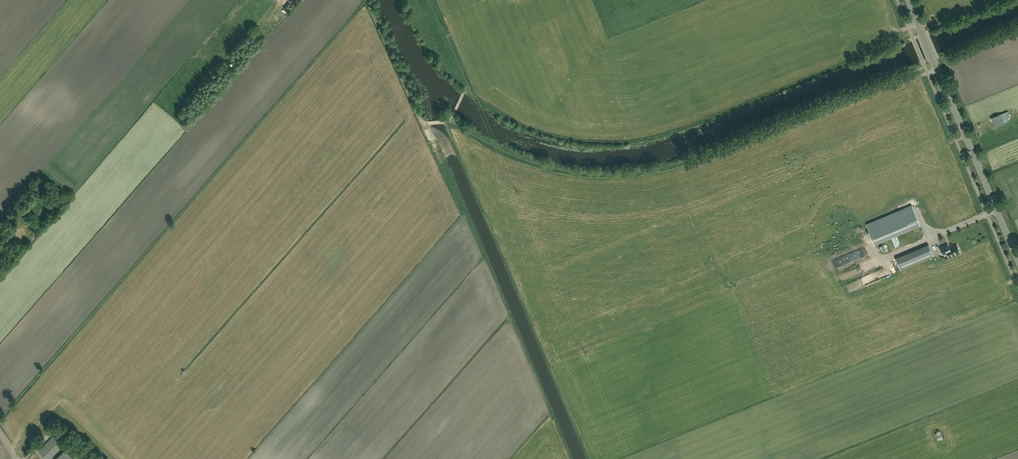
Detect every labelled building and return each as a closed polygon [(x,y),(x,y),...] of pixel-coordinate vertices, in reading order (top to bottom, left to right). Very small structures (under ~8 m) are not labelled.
[(1004,123),(1000,114),(992,118),(995,127),(1004,123)] [(919,215),(912,218),(912,206),(916,205),(911,205),(908,206),(912,206),(868,221),(876,242),(923,225),(919,215)] [(950,257),(961,253),(958,246),(950,249),(949,245),(941,248),(944,255),(949,253),(950,257)] [(929,259),(935,257),(930,246),(924,248),(929,259)] [(63,446),(53,436),(38,451),(46,458),(50,458),(63,446)]
